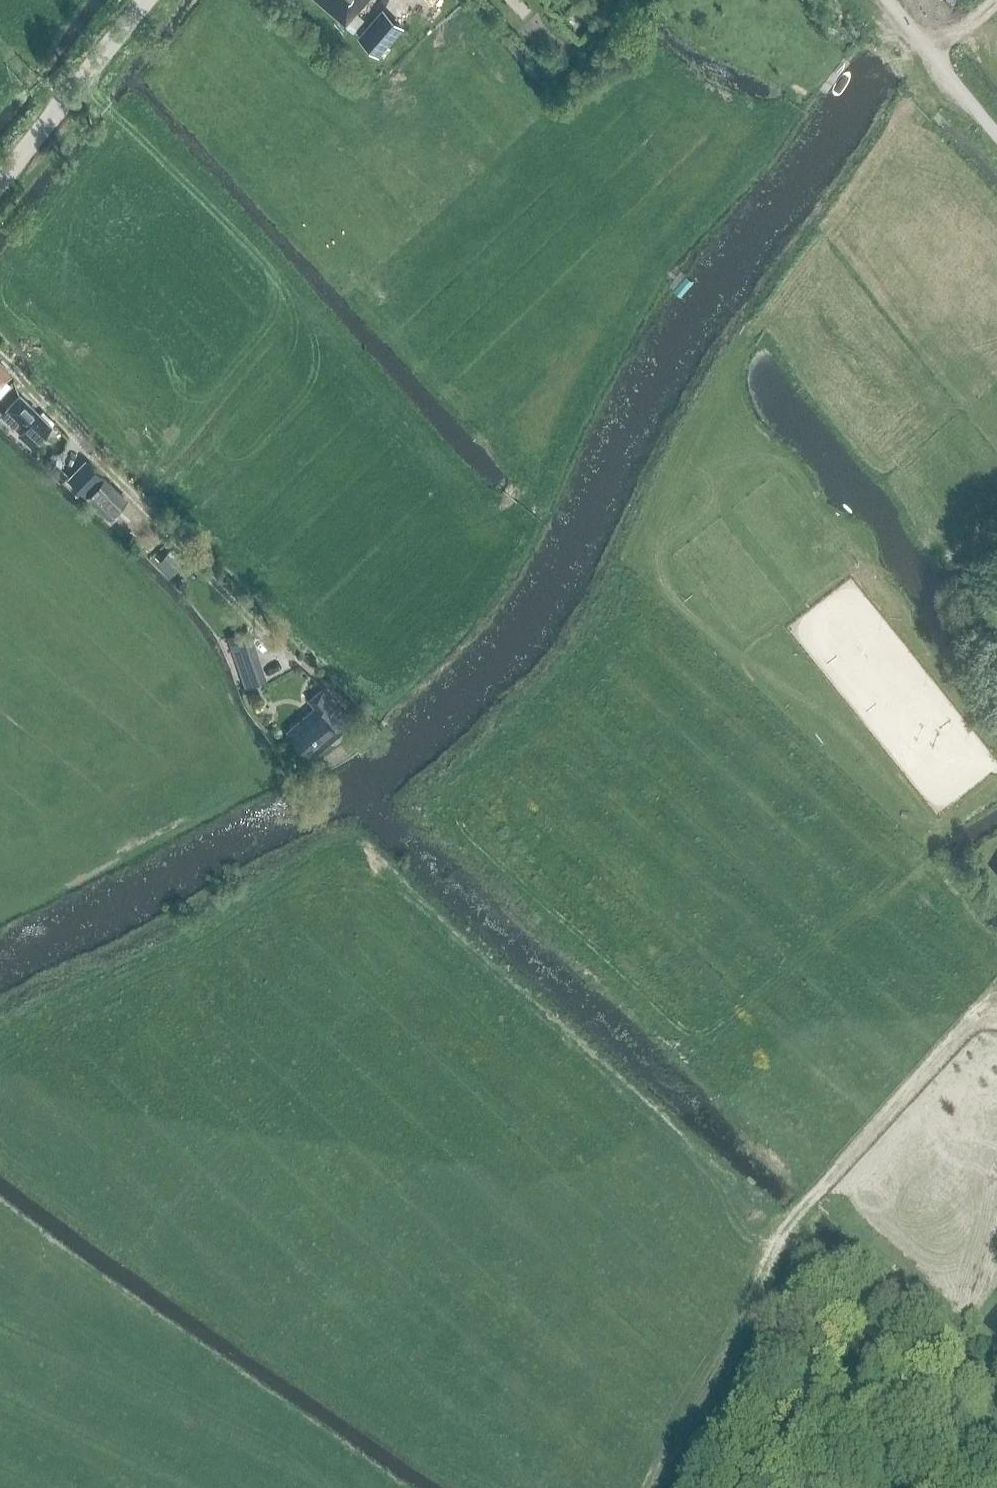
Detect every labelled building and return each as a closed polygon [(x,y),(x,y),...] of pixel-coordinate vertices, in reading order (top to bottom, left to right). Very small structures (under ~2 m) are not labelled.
[(345,24),(355,12),(365,0),(316,0),(345,24)] [(379,10),(356,36),(373,51),(396,25),(379,10)] [(355,12),(345,24),(353,31),(363,19),(355,12)] [(8,373),(0,365),(0,382),(8,373)] [(52,427),(20,397),(1,417),(13,429),(20,422),(28,430),(22,437),(32,447),(52,427)] [(49,469),(47,470),(53,476),(53,475),(61,468),(62,456),(51,455),(49,469)] [(67,477),(84,494),(102,476),(86,459),(67,477)] [(104,477),(85,496),(108,519),(127,499),(104,477)] [(167,553),(158,562),(169,574),(179,565),(167,553)] [(266,681),(254,645),(234,652),(247,688),(266,681)] [(339,735),(353,723),(325,688),(310,700),(320,712),(308,721),(306,719),(294,730),(311,751),(335,731),(339,735)]
